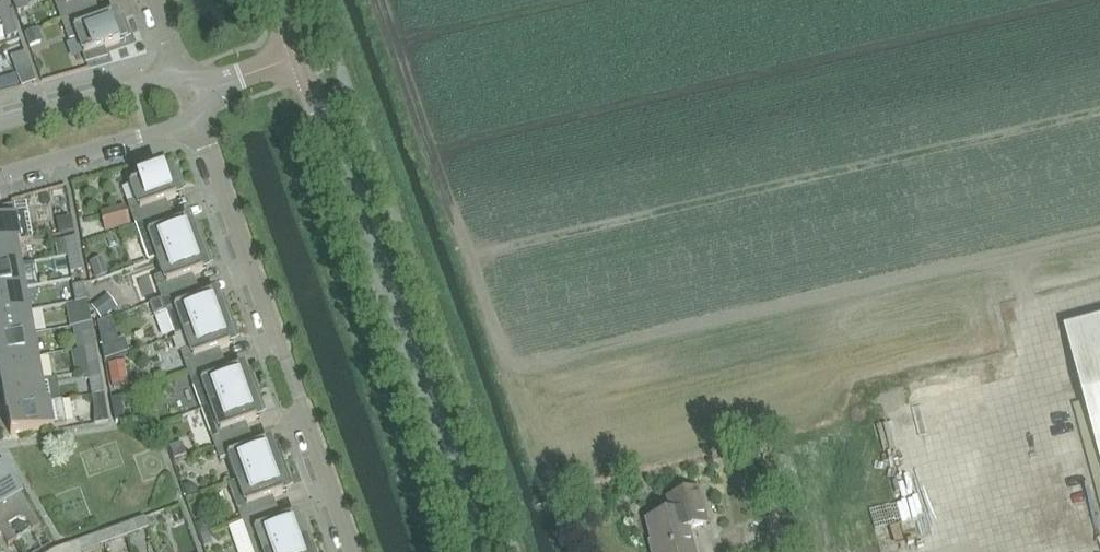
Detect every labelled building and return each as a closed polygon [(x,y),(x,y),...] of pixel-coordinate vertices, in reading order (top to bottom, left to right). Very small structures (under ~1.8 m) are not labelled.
[(54,0),(61,21),(90,11),(86,0),(55,0),(54,0)] [(2,22),(12,18),(7,2),(0,5),(0,17),(2,22)] [(90,11),(61,21),(69,41),(78,39),(86,63),(107,58),(104,48),(124,41),(124,42),(125,41),(125,39),(130,37),(121,18),(118,20),(116,13),(114,14),(114,15),(94,22),(90,11)] [(12,18),(2,22),(8,38),(18,34),(12,18)] [(12,58),(23,87),(36,83),(25,53),(12,58)] [(134,202),(128,204),(135,225),(163,215),(159,204),(180,196),(180,197),(181,197),(179,191),(183,189),(178,169),(172,171),(171,169),(170,169),(170,170),(150,177),(147,170),(127,175),(129,184),(128,185),(134,202)] [(65,187),(50,189),(53,215),(68,212),(65,187)] [(14,206),(0,210),(0,244),(17,241),(17,242),(33,239),(28,215),(16,217),(14,206)] [(58,231),(75,230),(74,214),(57,216),(58,231)] [(157,259),(204,242),(195,223),(191,224),(189,218),(188,218),(188,219),(168,227),(163,215),(135,225),(140,238),(148,262),(157,259)] [(65,239),(68,256),(79,254),(76,237),(65,239)] [(21,264),(17,242),(17,241),(0,244),(0,268),(21,264)] [(154,279),(162,300),(190,289),(186,278),(206,270),(207,271),(208,271),(206,264),(210,263),(204,242),(157,259),(163,274),(154,279)] [(79,254),(68,256),(71,273),(82,271),(79,254)] [(129,291),(152,285),(147,262),(123,267),(129,291)] [(25,288),(21,264),(0,268),(0,292),(25,288)] [(73,286),(76,302),(87,300),(84,284),(73,286)] [(30,311),(25,288),(0,292),(0,316),(30,311)] [(194,301),(190,289),(162,300),(150,304),(154,317),(166,312),(175,338),(184,334),(231,316),(222,297),(218,299),(216,292),(214,293),(214,294),(194,301)] [(110,295),(92,306),(98,317),(116,306),(110,295)] [(79,319),(90,317),(87,300),(76,302),(79,319)] [(34,334),(30,311),(0,316),(0,340),(34,334)] [(184,334),(189,349),(181,353),(188,374),(217,364),(212,352),(233,344),(233,345),(234,345),(232,338),(236,337),(231,316),(184,334)] [(1067,330),(1086,402),(1074,405),(1099,499),(1099,321),(1067,330)] [(82,332),(85,349),(96,347),(93,330),(82,332)] [(34,334),(0,340),(0,364),(38,357),(34,334)] [(123,341),(102,347),(105,361),(128,353),(123,341)] [(96,347),(85,349),(88,366),(99,364),(96,347)] [(38,357),(0,364),(0,376),(2,388),(42,381),(38,357)] [(127,358),(107,361),(111,384),(131,381),(127,358)] [(217,364),(188,374),(196,394),(205,392),(210,407),(258,390),(248,371),(245,373),(242,366),(241,367),(241,368),(221,375),(217,364)] [(977,364),(957,368),(962,395),(982,391),(977,364)] [(90,379),(93,396),(104,394),(101,377),(90,379)] [(6,411),(46,404),(46,403),(60,400),(56,378),(42,381),(2,388),(6,411)] [(201,410),(215,448),(243,437),(239,426),(260,418),(260,419),(261,419),(259,412),(263,411),(258,390),(210,407),(201,410)] [(96,412),(107,410),(104,394),(93,396),(96,412)] [(124,421),(120,399),(112,400),(116,422),(124,421)] [(11,435),(67,425),(62,400),(60,400),(46,403),(46,404),(6,411),(11,435)] [(228,485),(237,481),(275,468),(285,464),(275,445),(271,447),(269,440),(268,441),(268,442),(248,449),(243,437),(215,448),(220,461),(228,485)] [(228,485),(234,501),(242,522),(270,511),(266,500),(287,492),(287,493),(288,493),(286,487),(290,485),(285,464),(275,468),(237,481),(228,485)] [(0,471),(0,513),(8,526),(19,520),(27,522),(32,531),(41,526),(22,494),(21,494),(6,467),(0,471)] [(688,529),(706,524),(697,491),(668,499),(672,514),(647,521),(655,551),(653,551),(694,551),(688,529)] [(913,496),(864,510),(871,536),(921,522),(913,496)] [(253,551),(274,551),(311,538),(302,519),(298,521),(296,514),(294,515),(295,516),(274,523),(270,511),(242,522),(253,551)] [(2,536),(8,546),(16,541),(8,526),(0,513),(0,536),(2,536)] [(850,517),(843,522),(860,547),(867,542),(850,517)] [(123,526),(127,536),(139,532),(135,521),(123,526)] [(123,526),(110,530),(114,541),(127,536),(123,526)] [(78,541),(82,551),(94,548),(91,537),(78,541)] [(311,538),(274,551),(315,551),(311,538)] [(66,546),(68,551),(82,551),(78,541),(66,546)]
